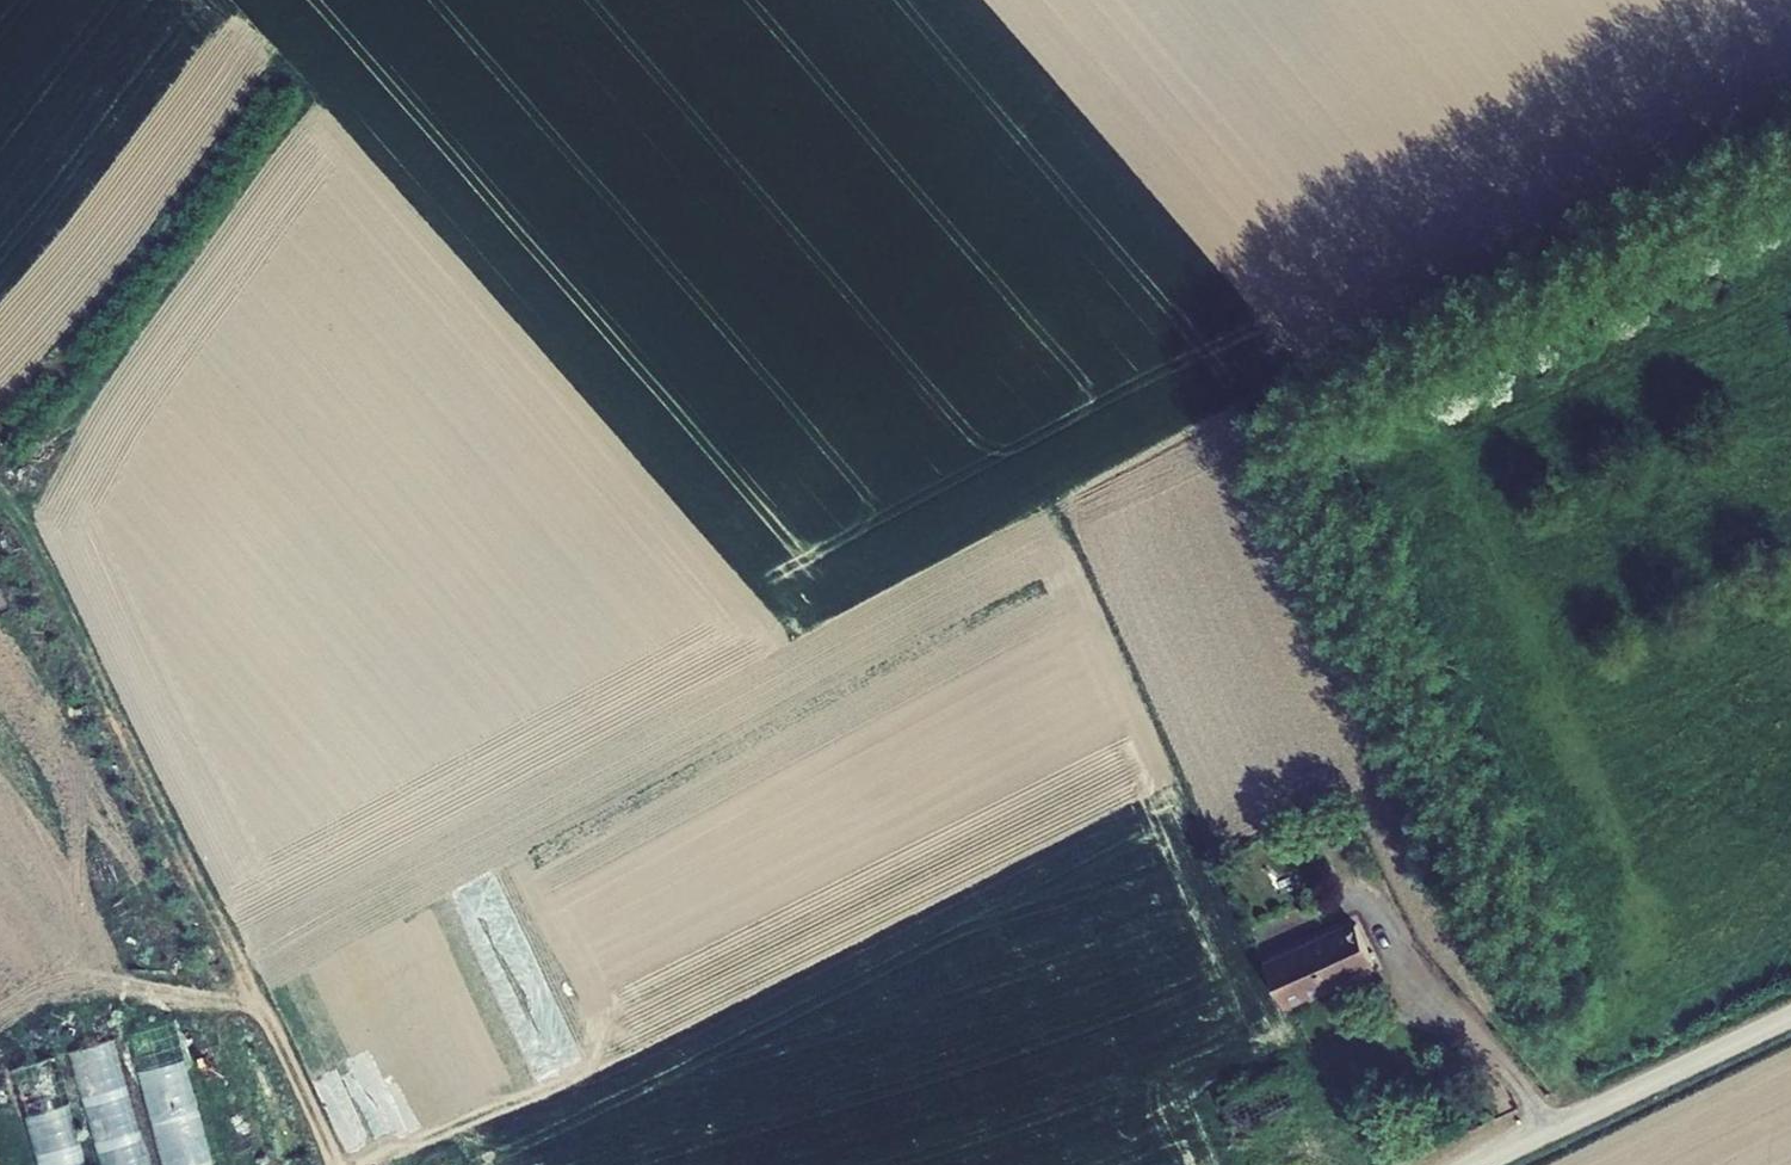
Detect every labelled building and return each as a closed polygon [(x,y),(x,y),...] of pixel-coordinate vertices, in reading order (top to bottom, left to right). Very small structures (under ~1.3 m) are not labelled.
[(1377,964),(1357,917),(1265,958),(1286,1006),(1377,964)] [(128,1033),(164,1164),(213,1164),(174,1021),(128,1033)] [(70,1054),(102,1164),(151,1164),(116,1040),(70,1054)] [(7,1067),(35,1164),(86,1164),(55,1056),(7,1067)]
